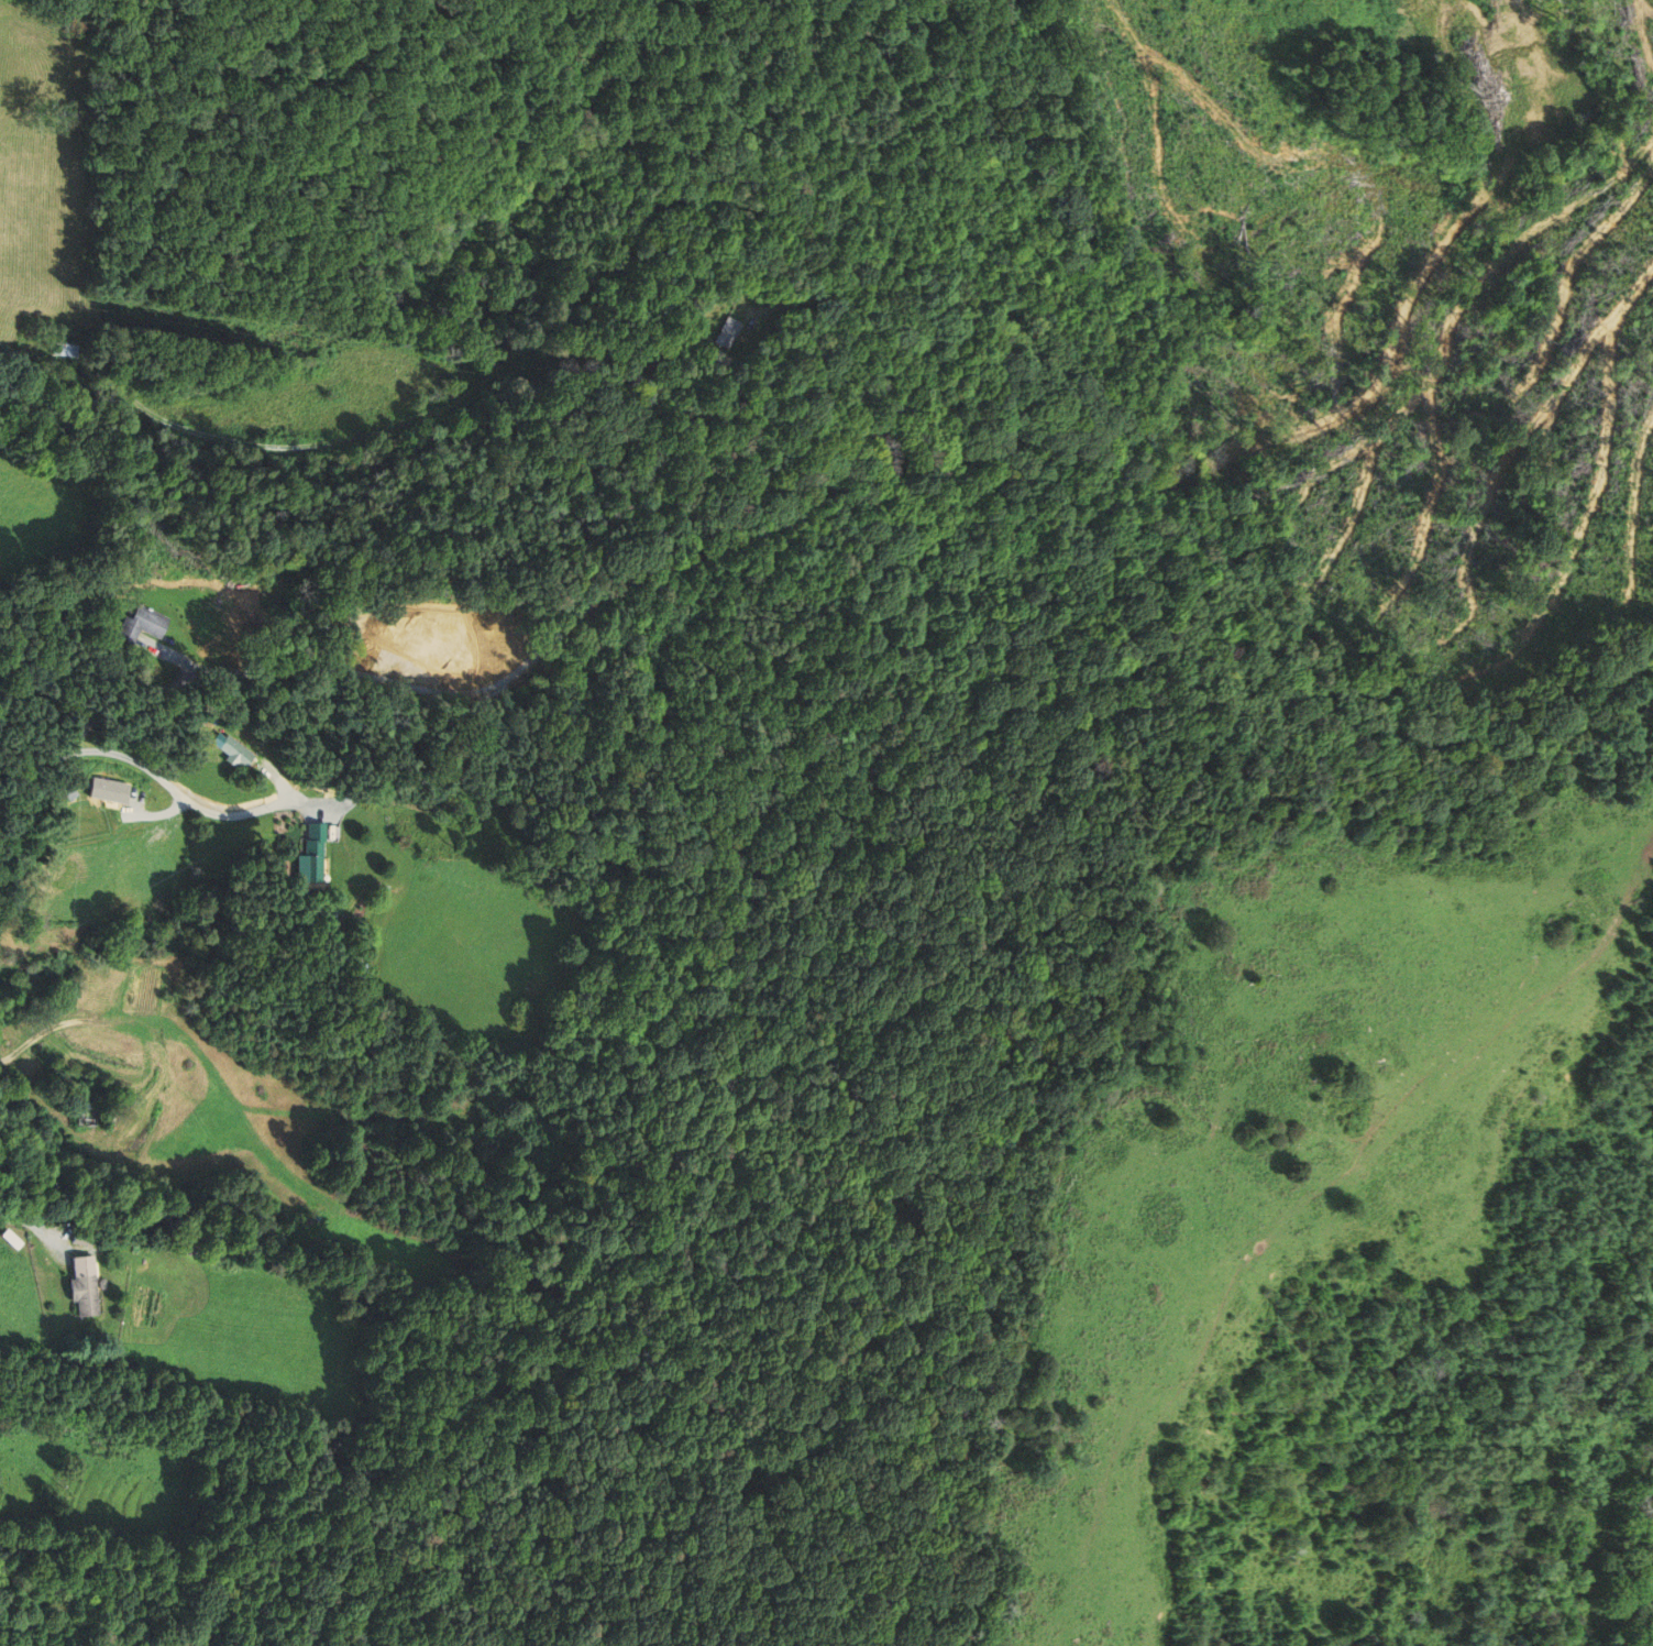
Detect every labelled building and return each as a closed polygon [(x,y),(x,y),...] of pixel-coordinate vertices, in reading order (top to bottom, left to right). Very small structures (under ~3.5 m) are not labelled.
[(734,348),(747,321),(733,315),(720,342),(734,348)] [(76,344),(53,343),(53,356),(75,357),(76,344)] [(157,639),(166,618),(135,605),(130,618),(123,615),(114,638),(130,645),(136,630),(157,639)] [(247,755),(217,736),(209,750),(239,768),(247,755)] [(93,775),(130,783),(126,803),(90,795),(93,775)] [(298,883),(322,883),(322,824),(303,824),(303,855),(298,855),(298,883)] [(77,1128),(96,1128),(96,1112),(77,1112),(77,1128)] [(72,1242),(90,1248),(94,1237),(75,1231),(72,1242)] [(73,1317),(97,1317),(96,1276),(72,1277),(73,1317)]
